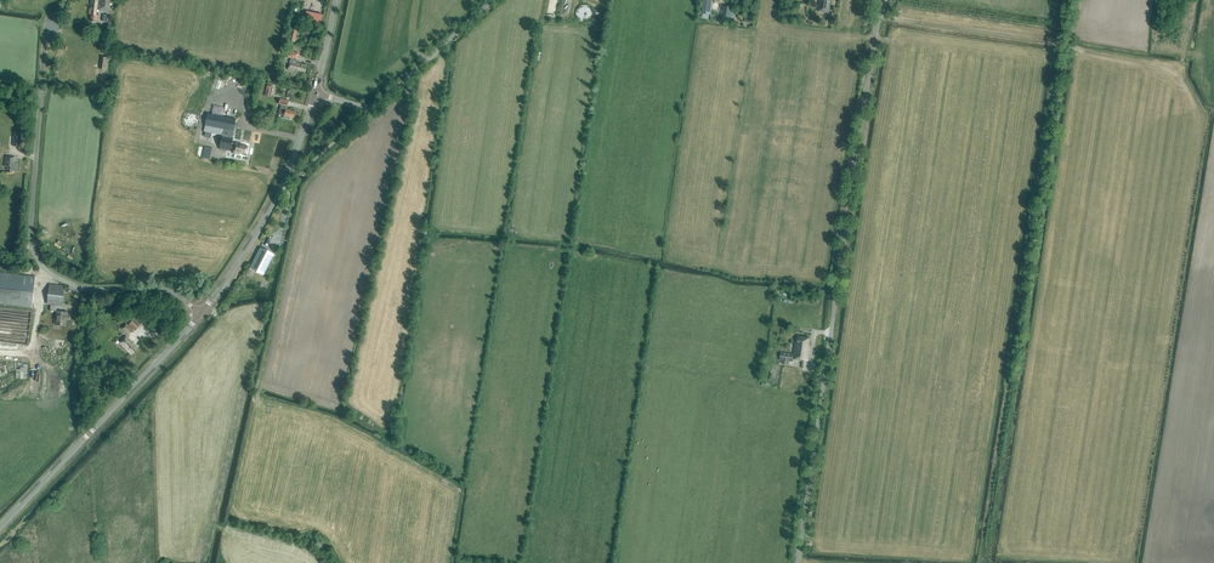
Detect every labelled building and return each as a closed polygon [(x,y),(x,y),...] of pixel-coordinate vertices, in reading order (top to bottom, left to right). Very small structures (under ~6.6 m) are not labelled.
[(113,0),(92,0),(91,9),(90,9),(89,14),(92,15),(91,21),(96,22),(96,20),(98,21),(99,10),(111,12),(113,0)] [(710,0),(704,0),(702,13),(710,15),(713,1),(710,0)] [(831,0),(820,0),(818,11),(829,13),(831,0)] [(576,11),(576,12),(576,13),(576,14),(576,15),(577,16),(577,17),(578,18),(578,19),(579,20),(580,20),(580,21),(581,21),(582,21),(582,22),(583,22),(584,22),(585,22),(586,22),(587,22),(588,22),(589,22),(589,21),(590,21),(591,20),(592,19),(593,18),(593,17),(594,17),(594,16),(594,15),(594,14),(594,13),(594,12),(594,11),(594,10),(593,9),(593,8),(592,7),(591,7),(591,6),(590,6),(590,5),(589,5),(588,4),(587,4),(586,4),(585,4),(584,4),(583,4),(582,5),(581,5),(580,5),(580,6),(579,6),(579,7),(578,7),(578,8),(577,9),(577,10),(576,11)] [(734,18),(735,11),(732,10),(732,7),(723,6),(722,16),(734,18)] [(753,11),(746,10),(745,21),(752,22),(753,11)] [(295,42),(298,28),(291,26),(288,40),(295,42)] [(304,65),(295,63),(296,60),(297,60),(299,54),(289,52),(288,58),(292,59),(291,62),(290,62),(288,69),(298,71),(298,70),(305,72),(306,67),(304,67),(304,65)] [(271,97),(274,86),(267,85),(265,96),(271,97)] [(281,104),(279,115),(284,116),(284,118),(290,120),(290,117),(294,118),(295,112),(290,111),(291,110),(286,109),(287,106),(288,106),(289,101),(280,99),(279,104),(281,104)] [(230,151),(236,119),(207,113),(204,131),(223,135),(220,149),(230,151)] [(246,155),(248,146),(241,144),(242,143),(235,142),(233,153),(240,154),(240,152),(243,153),(243,155),(246,155)] [(211,159),(213,149),(205,147),(203,158),(211,159)] [(17,170),(18,162),(15,162),(16,157),(6,156),(5,165),(8,166),(8,172),(13,173),(13,170),(17,170)] [(274,254),(260,247),(250,267),(264,274),(274,254)] [(35,277),(0,273),(0,305),(32,308),(35,277)] [(66,326),(67,313),(62,312),(63,304),(61,304),(62,299),(63,299),(65,286),(49,284),(47,303),(52,303),(51,311),(58,311),(56,325),(66,326)] [(132,321),(129,325),(135,330),(138,327),(132,321)] [(135,332),(130,327),(127,324),(122,328),(130,336),(135,332)] [(139,347),(130,339),(127,336),(120,342),(132,354),(139,347)] [(795,343),(794,349),(793,354),(781,352),(779,359),(793,361),(793,358),(808,361),(810,350),(810,345),(809,345),(810,338),(798,336),(797,343),(795,343)]
